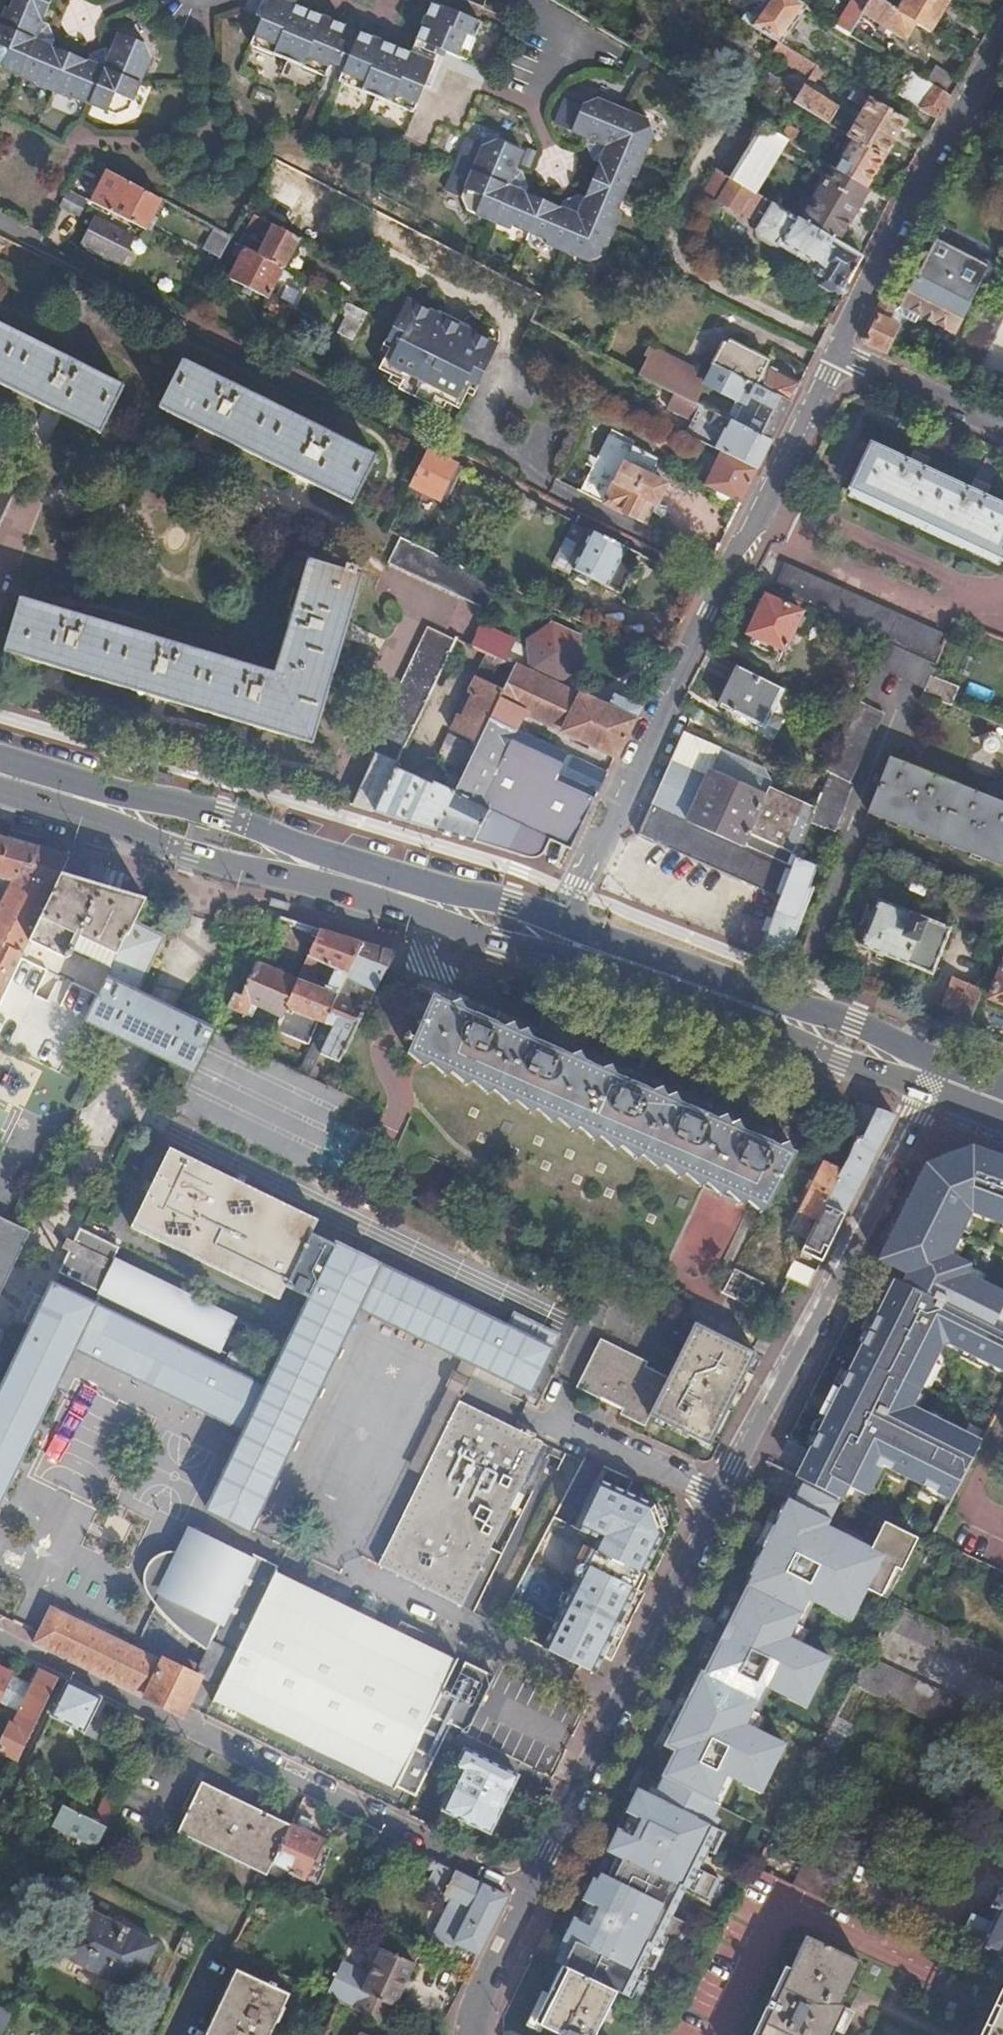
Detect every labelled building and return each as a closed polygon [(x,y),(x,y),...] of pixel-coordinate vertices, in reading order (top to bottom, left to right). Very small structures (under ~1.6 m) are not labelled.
[(44,21),(53,0),(16,0),(12,7),(6,4),(0,18),(0,65),(37,80),(37,81),(71,96),(72,95),(119,114),(130,109),(152,59),(146,46),(119,35),(112,51),(104,68),(87,61),(55,47),(36,39),(44,21)] [(339,42),(347,24),(295,3),(288,0),(270,0),(263,17),(255,35),(277,45),(273,53),(288,60),(304,67),(308,58),(329,66),(332,59),(339,42)] [(779,42),(780,43),(805,6),(795,0),(762,0),(767,3),(757,18),(747,11),(742,18),(779,42)] [(847,32),(860,12),(866,2),(863,0),(850,0),(834,24),(847,32)] [(891,7),(880,0),(863,0),(866,2),(860,12),(904,40),(915,22),(891,7)] [(929,31),(948,0),(902,0),(899,6),(894,3),(891,7),(915,22),(929,31)] [(465,59),(474,38),(480,22),(432,2),(416,39),(440,49),(455,55),(465,59)] [(51,25),(44,21),(36,39),(55,47),(59,41),(51,25)] [(433,65),(409,54),(360,29),(352,47),(345,65),(343,71),(364,81),(360,89),(377,97),(392,103),(396,94),(417,102),(433,65)] [(277,45),(255,35),(251,44),(273,53),(277,45)] [(440,49),(416,39),(409,54),(433,65),(440,49)] [(345,65),(352,47),(339,42),(332,59),(345,65)] [(779,42),(772,53),(811,77),(818,66),(780,43),(779,42)] [(90,55),(87,61),(104,68),(112,51),(106,48),(90,55)] [(324,76),(329,66),(308,58),(304,67),(324,76)] [(895,92),(936,118),(949,95),(909,70),(895,92)] [(364,81),(343,71),(339,80),(360,89),(364,81)] [(773,76),(766,88),(775,93),(787,100),(828,124),(838,108),(799,84),(795,90),(773,76)] [(847,136),(883,158),(905,121),(855,90),(849,100),(863,109),(847,136)] [(413,112),(417,102),(396,94),(392,103),(413,112)] [(573,129),(588,136),(608,145),(600,163),(587,195),(579,214),(561,207),(528,193),(510,186),(518,167),(525,151),(497,139),(484,144),(462,196),(469,210),(512,228),(513,224),(515,218),(532,226),(550,233),(547,239),(546,243),(589,260),(605,254),(623,213),(618,212),(613,209),(619,193),(627,175),(633,177),(636,179),(655,136),(650,120),(598,97),(585,104),(573,129)] [(775,120),(768,132),(784,141),(797,149),(801,151),(808,140),(775,120)] [(761,128),(750,121),(714,182),(707,193),(721,202),(720,205),(739,217),(742,214),(755,221),(766,203),(751,195),(728,181),(761,128)] [(768,132),(761,128),(728,181),(751,195),(784,141),(768,132)] [(608,145),(588,136),(586,142),(592,159),(600,163),(608,145)] [(850,146),(836,172),(865,189),(883,158),(847,136),(843,142),(850,146)] [(510,186),(528,193),(532,186),(525,170),(518,167),(510,186)] [(91,201),(145,229),(160,200),(106,169),(91,201)] [(836,172),(803,225),(833,242),(865,189),(836,172)] [(625,196),(633,177),(627,175),(619,193),(625,196)] [(579,214),(587,195),(580,192),(565,199),(561,207),(579,214)] [(618,212),(625,196),(619,193),(613,209),(618,212)] [(842,286),(847,284),(860,258),(833,242),(803,225),(774,208),(759,232),(761,240),(778,250),(782,247),(814,266),(814,270),(818,273),(818,277),(835,287),(840,285),(842,286)] [(253,213),(253,216),(246,227),(256,233),(254,237),(244,232),(238,243),(244,246),(285,267),(301,238),(253,213)] [(515,218),(513,224),(530,231),(532,226),(515,218)] [(131,238),(96,219),(84,243),(119,261),(131,238)] [(530,231),(547,239),(550,233),(532,226),(530,231)] [(204,252),(219,260),(231,239),(216,230),(204,252)] [(895,309),(880,302),(861,340),(886,351),(897,328),(907,332),(916,313),(955,330),(988,262),(933,238),(908,289),(905,288),(902,295),(904,296),(897,307),(895,309)] [(270,296),(285,267),(244,246),(228,278),(268,299),(270,296)] [(286,305),(270,296),(268,299),(264,306),(280,315),(286,305)] [(390,375),(387,381),(398,387),(397,389),(431,406),(432,403),(445,409),(447,403),(461,410),(467,395),(474,397),(499,342),(407,297),(383,344),(389,347),(378,369),(390,375)] [(353,341),(368,311),(348,300),(344,309),(349,312),(338,332),(353,341)] [(0,326),(0,385),(99,435),(123,388),(0,326)] [(682,395),(771,439),(788,404),(798,383),(765,365),(767,361),(730,341),(723,342),(705,380),(661,358),(650,379),(673,390),(682,395)] [(373,458),(184,362),(159,410),(350,506),(373,458)] [(722,450),(757,468),(771,439),(682,395),(673,390),(667,404),(691,417),(683,431),(722,450)] [(849,490),(999,562),(1002,554),(1002,508),(984,499),(989,486),(974,480),(969,491),(924,470),(930,459),(913,452),(908,463),(869,444),(849,490)] [(606,505),(634,518),(641,504),(647,507),(650,501),(656,505),(667,484),(654,477),(663,460),(635,445),(626,464),(624,463),(604,503),(606,505)] [(433,452),(427,449),(409,486),(437,501),(456,463),(433,452)] [(729,498),(740,503),(756,470),(757,468),(722,450),(705,485),(715,490),(714,494),(716,497),(719,500),(722,501),(726,500),(728,498),(729,498)] [(0,476),(0,516),(15,484),(0,476)] [(34,511),(8,501),(0,519),(0,534),(21,543),(34,511)] [(639,554),(585,527),(578,543),(584,547),(572,569),(619,594),(639,554)] [(482,576),(400,537),(387,562),(487,610),(499,583),(482,576)] [(274,676),(18,601),(4,653),(310,742),(360,577),(309,561),(274,676)] [(888,644),(934,665),(941,648),(935,645),(940,633),(786,563),(772,591),(888,644)] [(762,596),(744,632),(784,651),(801,615),(762,596)] [(527,642),(528,672),(557,686),(579,670),(577,639),(552,627),(527,642)] [(376,755),(352,805),(372,812),(396,763),(454,643),(427,629),(368,751),(376,755)] [(925,690),(930,677),(934,665),(888,644),(876,668),(925,690)] [(514,666),(485,653),(449,730),(477,743),(488,721),(514,666)] [(780,688),(733,664),(714,703),(761,725),(780,688)] [(520,668),(514,666),(488,721),(513,732),(523,712),(616,754),(638,707),(616,697),(609,710),(557,686),(528,672),(520,668)] [(923,695),(950,706),(957,688),(930,677),(925,690),(923,695)] [(808,823),(833,832),(852,784),(849,782),(881,714),(858,702),(849,722),(824,770),(828,772),(814,808),(808,823)] [(460,780),(436,831),(530,858),(537,855),(542,852),(545,848),(548,841),(548,838),(569,848),(606,774),(513,732),(488,721),(477,743),(476,748),(464,771),(460,780)] [(639,830),(781,897),(789,875),(808,823),(814,808),(771,789),(768,798),(773,800),(771,805),(761,801),(764,795),(710,769),(720,749),(685,731),(639,830)] [(436,758),(464,771),(476,748),(447,735),(436,758)] [(767,772),(720,749),(710,769),(764,795),(761,801),(771,805),(773,800),(768,798),(771,789),(773,785),(767,772)] [(867,812),(999,865),(1002,854),(1002,805),(888,759),(867,812)] [(396,763),(372,812),(387,816),(436,831),(460,780),(449,775),(443,789),(395,775),(400,764),(396,763)] [(0,836),(0,876),(12,880),(23,843),(0,836)] [(23,843),(12,880),(0,904),(0,1001),(29,942),(61,874),(70,856),(36,847),(23,843)] [(760,951),(779,959),(807,883),(806,881),(811,868),(796,863),(792,875),(789,875),(781,897),(760,951)] [(143,899),(61,874),(29,942),(64,959),(73,958),(77,950),(110,966),(126,933),(127,934),(133,922),(143,899)] [(878,903),(877,905),(860,947),(929,974),(947,932),(947,931),(878,903)] [(160,936),(133,922),(127,934),(126,933),(110,966),(94,997),(84,1018),(151,1051),(195,1072),(213,1036),(215,1031),(172,1010),(133,991),(160,936)] [(298,983),(289,1005),(323,1023),(362,944),(321,931),(298,983)] [(393,953),(362,944),(323,1023),(334,1027),(322,1053),(336,1059),(331,1070),(336,1073),(341,1062),(339,1061),(384,971),(393,953)] [(298,983),(257,963),(241,996),(236,994),(231,1005),(249,1015),(255,1004),(282,1018),(288,1005),(289,1005),(298,983)] [(981,991),(991,995),(989,1000),(1002,1005),(1002,965),(999,975),(989,971),(981,991)] [(42,970),(34,996),(47,1000),(56,974),(42,970)] [(950,1025),(965,1031),(981,991),(948,978),(936,1006),(955,1014),(950,1025)] [(761,1202),(768,1206),(779,1186),(785,1174),(796,1154),(607,1072),(433,993),(407,1051),(423,1067),(432,1063),(453,1073),(465,1085),(473,1081),(518,1101),(530,1113),(536,1109),(555,1118),(568,1131),(578,1128),(617,1145),(632,1160),(640,1155),(664,1166),(676,1177),(683,1174),(706,1184),(710,1177),(740,1193),(741,1192),(761,1202)] [(823,1204),(845,1215),(893,1115),(857,1103),(842,1134),(855,1139),(840,1171),(823,1204)] [(769,1450),(939,1533),(1002,1404),(1002,1345),(977,1332),(1002,1280),(1002,1146),(935,1113),(769,1450)] [(275,1376),(248,1432),(210,1511),(252,1531),(362,1307),(456,1352),(518,1382),(532,1390),(558,1336),(518,1315),(511,1328),(339,1244),(335,1252),(310,1240),(322,1217),(171,1143),(132,1221),(283,1295),(296,1268),(321,1281),(296,1332),(275,1376)] [(807,1240),(823,1204),(840,1171),(822,1162),(788,1231),(807,1240)] [(800,1252),(821,1263),(845,1215),(823,1204),(807,1240),(800,1252)] [(275,1376),(233,1356),(222,1351),(235,1323),(115,1265),(122,1249),(83,1230),(76,1243),(72,1252),(61,1274),(102,1294),(96,1306),(55,1286),(0,1398),(0,1504),(76,1348),(248,1432),(275,1376)] [(65,1249),(72,1252),(76,1243),(70,1239),(65,1249)] [(788,1277),(809,1287),(818,1270),(796,1259),(788,1277)] [(723,1293),(753,1308),(764,1284),(735,1269),(723,1293)] [(993,1326),(1002,1331),(1002,1307),(993,1326)] [(697,1327),(670,1380),(651,1417),(709,1446),(756,1356),(697,1327)] [(518,1382),(456,1352),(440,1384),(455,1391),(416,1471),(423,1475),(459,1402),(473,1374),(512,1393),(518,1382)] [(432,1589),(516,1429),(459,1402),(423,1475),(380,1564),(432,1589)] [(432,1589),(464,1605),(544,1442),(516,1429),(432,1589)] [(580,1528),(605,1476),(599,1474),(574,1525),(580,1528)] [(594,1548),(646,1575),(667,1532),(659,1503),(605,1476),(580,1528),(599,1538),(594,1548)] [(570,1480),(557,1517),(568,1521),(582,1484),(570,1480)] [(828,1526),(842,1499),(805,1481),(795,1500),(788,1496),(747,1574),(748,1574),(743,1583),(747,1586),(742,1596),(737,1594),(703,1657),(708,1659),(703,1670),(697,1667),(657,1743),(668,1749),(655,1773),(665,1778),(707,1799),(721,1771),(745,1784),(748,1778),(766,1787),(788,1745),(755,1728),(763,1713),(754,1709),(767,1686),(791,1698),(794,1691),(811,1701),(834,1659),(797,1640),(805,1627),(798,1623),(811,1599),(824,1605),(827,1599),(841,1606),(838,1612),(854,1622),(871,1591),(885,1597),(917,1537),(885,1521),(871,1548),(828,1526)] [(218,1626),(249,1555),(178,1525),(148,1595),(206,1619),(198,1637),(202,1639),(209,1623),(218,1626)] [(378,1527),(365,1556),(374,1560),(387,1531),(378,1527)] [(587,1561),(640,1587),(646,1575),(594,1548),(587,1561)] [(546,1645),(598,1672),(640,1587),(587,1561),(586,1564),(581,1561),(578,1566),(578,1570),(581,1576),(546,1645)] [(457,1661),(276,1570),(213,1699),(394,1789),(413,1750),(433,1760),(450,1726),(468,1735),(495,1679),(464,1663),(447,1697),(441,1694),(457,1661)] [(915,1613),(897,1604),(885,1626),(1002,1683),(1002,1655),(915,1613)] [(51,1607),(33,1642),(94,1672),(180,1714),(197,1677),(164,1661),(163,1662),(51,1607)] [(997,1718),(868,1657),(854,1685),(870,1692),(984,1745),(997,1718)] [(40,1668),(12,1725),(10,1723),(0,1743),(0,1749),(19,1758),(58,1676),(40,1668)] [(0,1669),(0,1692),(9,1674),(0,1669)] [(69,1681),(52,1715),(84,1732),(101,1697),(69,1681)] [(854,1685),(835,1721),(812,1765),(829,1772),(870,1692),(854,1685)] [(517,1775),(464,1749),(456,1766),(462,1769),(443,1809),(489,1832),(517,1775)] [(721,1806),(665,1778),(658,1792),(652,1789),(649,1797),(639,1792),(630,1814),(633,1817),(624,1834),(619,1831),(594,1884),(688,1932),(691,1926),(673,1918),(676,1912),(671,1910),(678,1897),(683,1898),(687,1888),(713,1901),(722,1881),(697,1869),(705,1851),(716,1856),(726,1834),(717,1829),(721,1821),(715,1819),(721,1806)] [(274,1860),(292,1825),(203,1781),(178,1831),(267,1875),(269,1870),(274,1860)] [(88,1848),(94,1851),(106,1826),(63,1805),(53,1825),(91,1844),(88,1848)] [(323,1840),(292,1825),(274,1860),(305,1876),(323,1840)] [(757,1868),(823,1899),(832,1880),(767,1849),(757,1868)] [(454,1942),(477,1953),(506,1895),(426,1856),(421,1864),(432,1869),(428,1876),(440,1881),(436,1888),(445,1893),(443,1897),(450,1901),(432,1936),(451,1946),(454,1942)] [(82,1874),(77,1884),(95,1893),(100,1883),(82,1874)] [(688,1932),(594,1884),(585,1902),(589,1905),(580,1923),(575,1921),(561,1951),(571,1957),(566,1968),(619,1993),(639,2002),(649,1981),(647,1976),(647,1974),(649,1969),(655,1971),(665,1951),(659,1947),(663,1938),(681,1947),(688,1932)] [(1001,1890),(993,1908),(999,1911),(993,1924),(975,1916),(964,1940),(1002,1959),(1002,1891),(1001,1890)] [(153,1946),(82,1910),(60,1954),(132,1990),(153,1946)] [(203,1934),(189,1926),(176,1952),(191,1960),(203,1934)] [(807,1937),(776,2002),(769,1999),(765,2008),(772,2011),(760,2034),(833,2034),(838,2025),(846,2008),(841,2004),(860,1964),(807,1937)] [(384,2022),(385,2021),(414,1958),(384,1943),(354,2006),(354,2008),(384,2022)] [(619,1993),(566,1968),(564,1967),(536,2023),(561,2034),(598,2034),(619,1993)] [(236,1969),(205,2034),(269,2034),(288,1995),(236,1969)] [(993,2018),(985,2034),(1002,2034),(1002,1998),(993,2018)]
